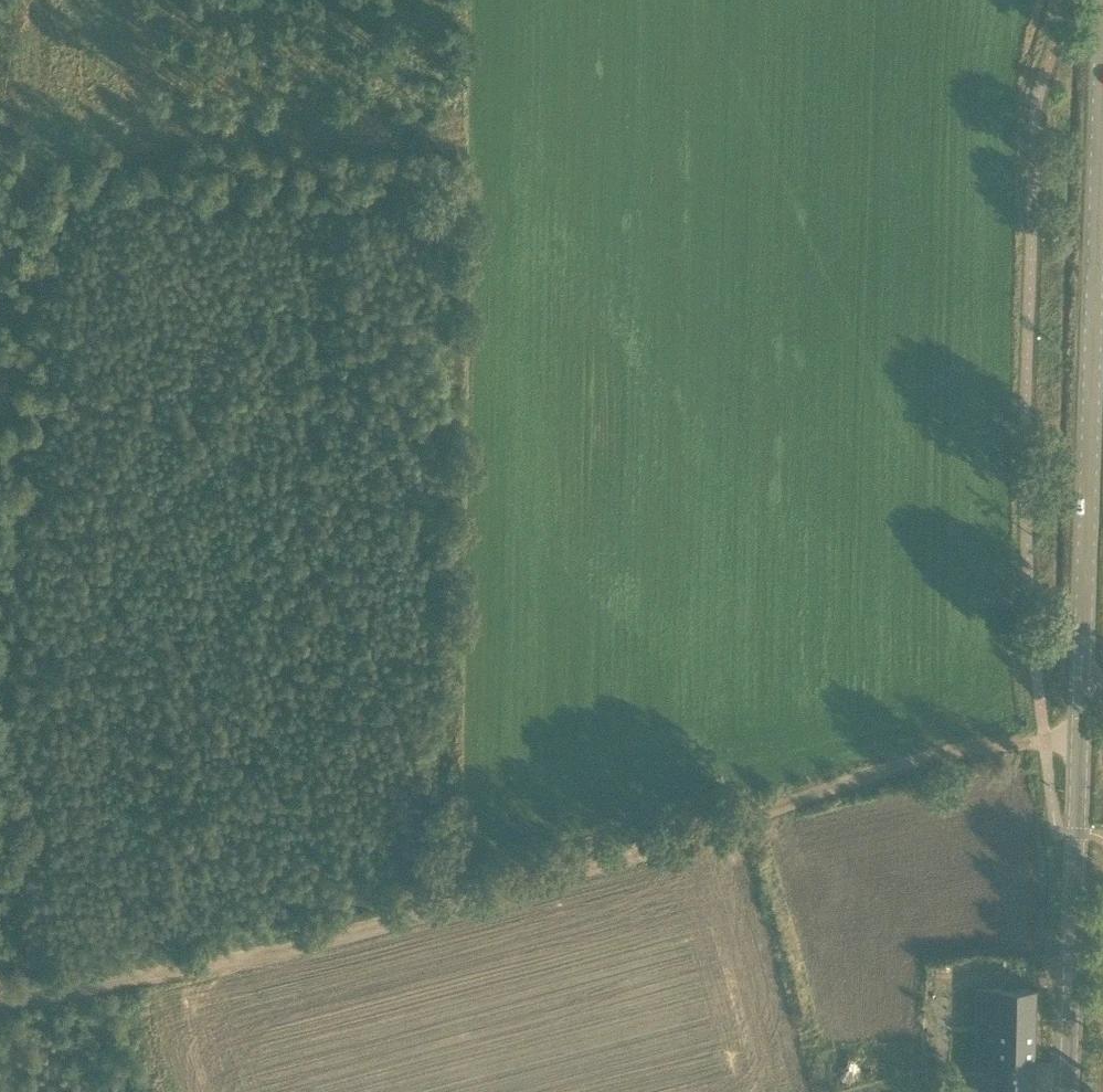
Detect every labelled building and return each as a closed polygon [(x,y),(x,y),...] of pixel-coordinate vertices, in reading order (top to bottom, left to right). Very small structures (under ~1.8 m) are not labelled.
[(978,1070),(997,1070),(996,1091),(1036,1091),(1038,989),(980,988),(978,1070)]
